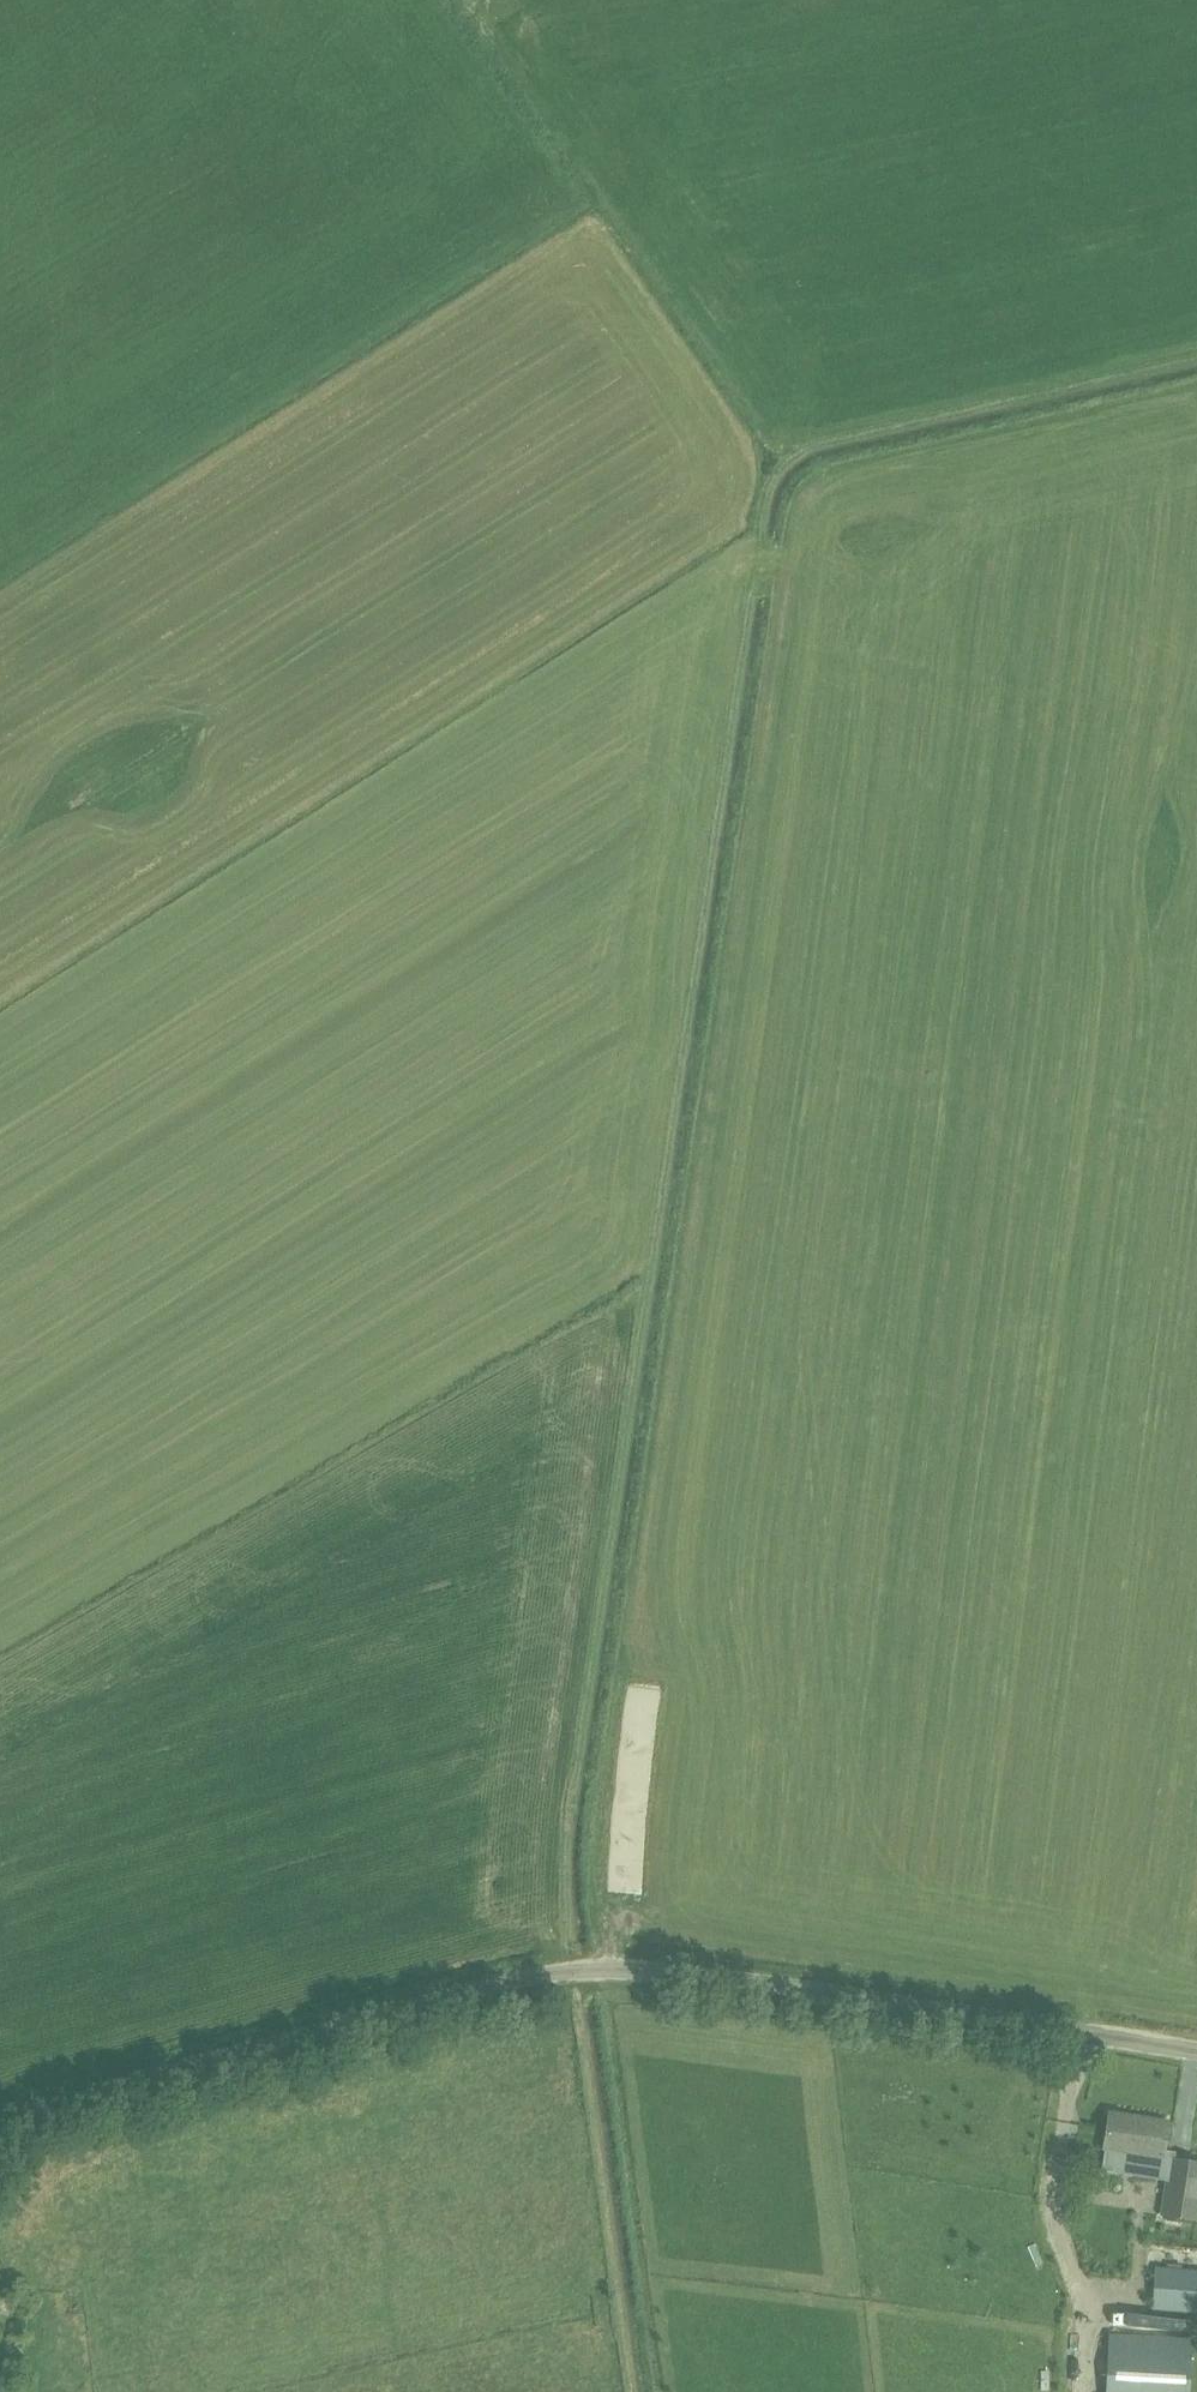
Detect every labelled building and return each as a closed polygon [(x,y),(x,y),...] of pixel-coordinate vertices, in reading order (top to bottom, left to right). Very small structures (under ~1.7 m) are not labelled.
[(1104,2148),(1163,2157),(1168,2121),(1109,2112),(1104,2148)] [(1196,2223),(1196,2161),(1170,2156),(1160,2218),(1196,2223)] [(1196,2311),(1196,2270),(1156,2267),(1153,2308),(1196,2311)] [(1191,2338),(1109,2334),(1106,2391),(1188,2391),(1191,2338)]
